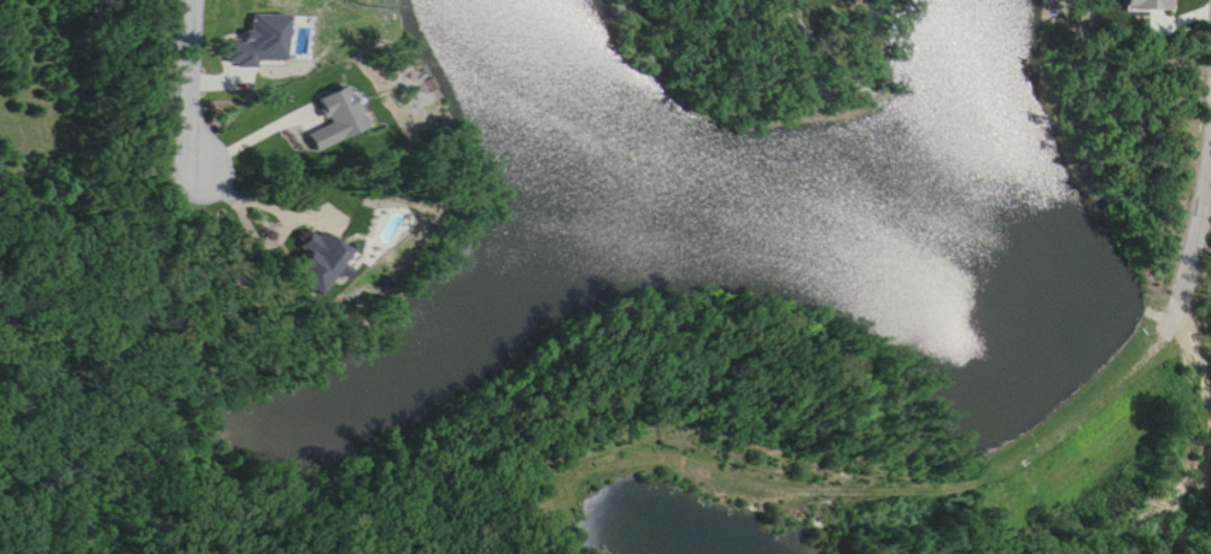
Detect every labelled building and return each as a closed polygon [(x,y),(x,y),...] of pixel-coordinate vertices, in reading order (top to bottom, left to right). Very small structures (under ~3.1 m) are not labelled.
[(246,14),(246,30),(239,30),(239,40),(220,40),(220,60),(235,60),(235,65),(255,65),(255,59),(283,59),(283,14),(246,14)] [(315,95),(327,117),(305,130),(316,149),(364,122),(340,81),(315,95)] [(358,251),(321,225),(290,269),(327,295),(358,251)]
